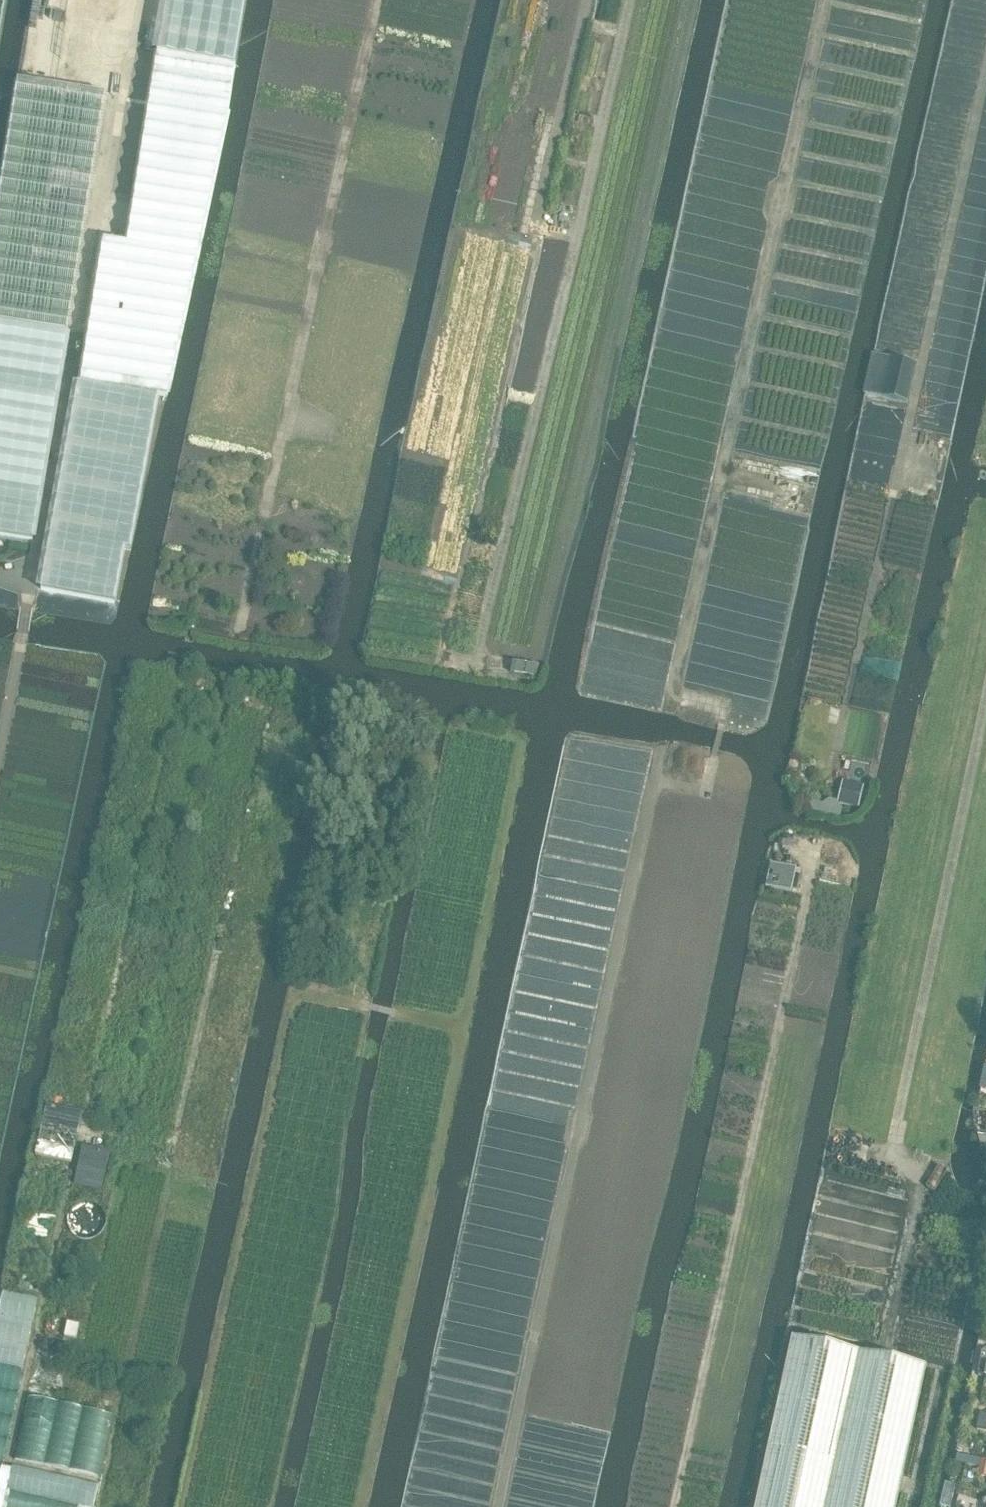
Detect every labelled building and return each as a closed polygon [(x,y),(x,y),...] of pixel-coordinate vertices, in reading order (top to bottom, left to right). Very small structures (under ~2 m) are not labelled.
[(41,589),(115,603),(124,549),(130,550),(144,472),(145,472),(159,397),(164,398),(165,398),(167,398),(228,115),(229,108),(232,90),(235,66),(234,65),(243,12),(245,0),(166,0),(158,52),(158,54),(128,244),(104,240),(81,383),(78,384),(65,457),(41,589)] [(33,540),(67,333),(105,95),(18,81),(0,194),(0,534),(33,540)] [(863,394),(864,394),(868,395),(907,404),(917,364),(873,353),(863,394)] [(513,660),(511,672),(537,677),(539,665),(513,660)] [(860,808),(864,786),(843,781),(839,804),(860,808)] [(809,815),(840,821),(842,809),(837,801),(828,800),(823,804),(812,802),(809,815)] [(766,887),(792,892),(796,868),(770,863),(766,887)] [(47,1104),(42,1129),(77,1136),(82,1111),(47,1104)] [(83,1146),(75,1182),(103,1187),(110,1152),(83,1146)] [(929,1367),(794,1337),(757,1506),(898,1506),(929,1367)] [(985,1431),(985,1422),(979,1421),(977,1429),(985,1431)] [(977,1476),(985,1477),(985,1469),(979,1467),(977,1476)] [(945,1484),(942,1500),(951,1502),(955,1486),(945,1484)]
